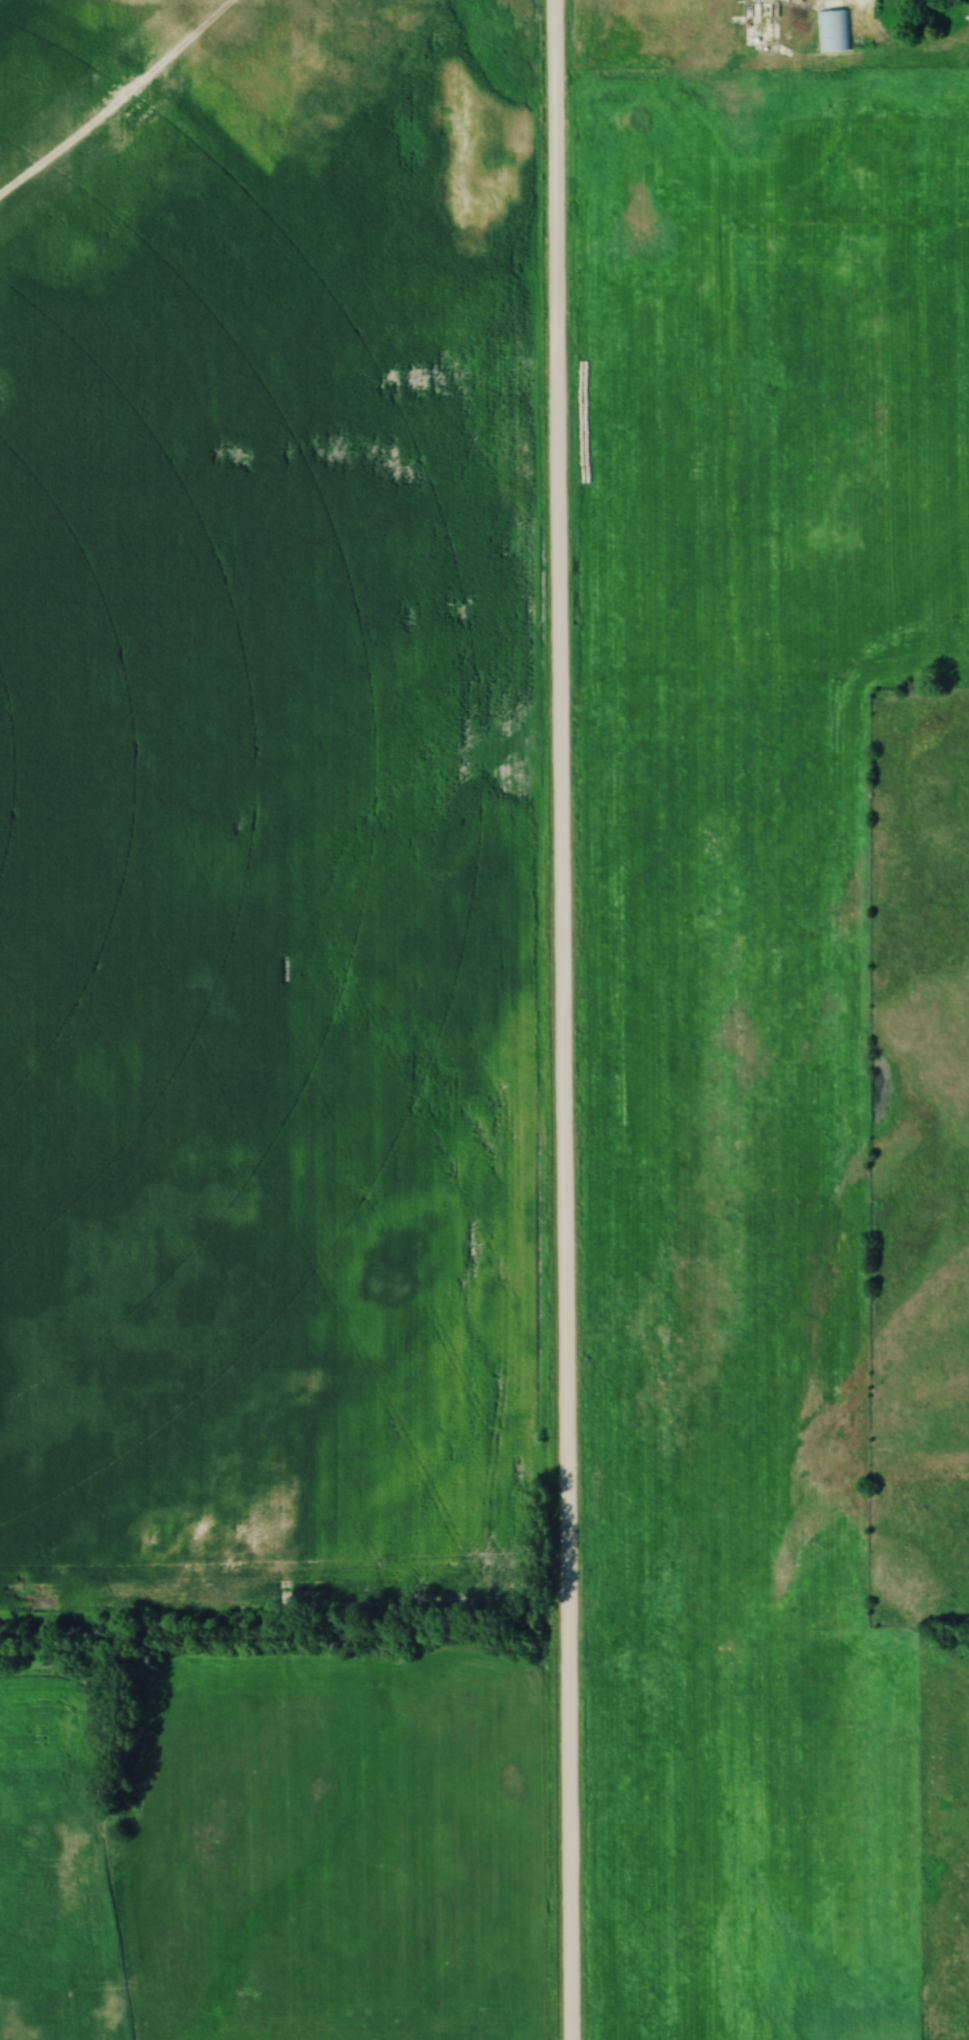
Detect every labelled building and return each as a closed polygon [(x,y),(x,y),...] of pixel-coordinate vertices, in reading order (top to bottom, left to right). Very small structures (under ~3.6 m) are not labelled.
[(847,51),(847,11),(815,11),(815,51),(847,51)]
